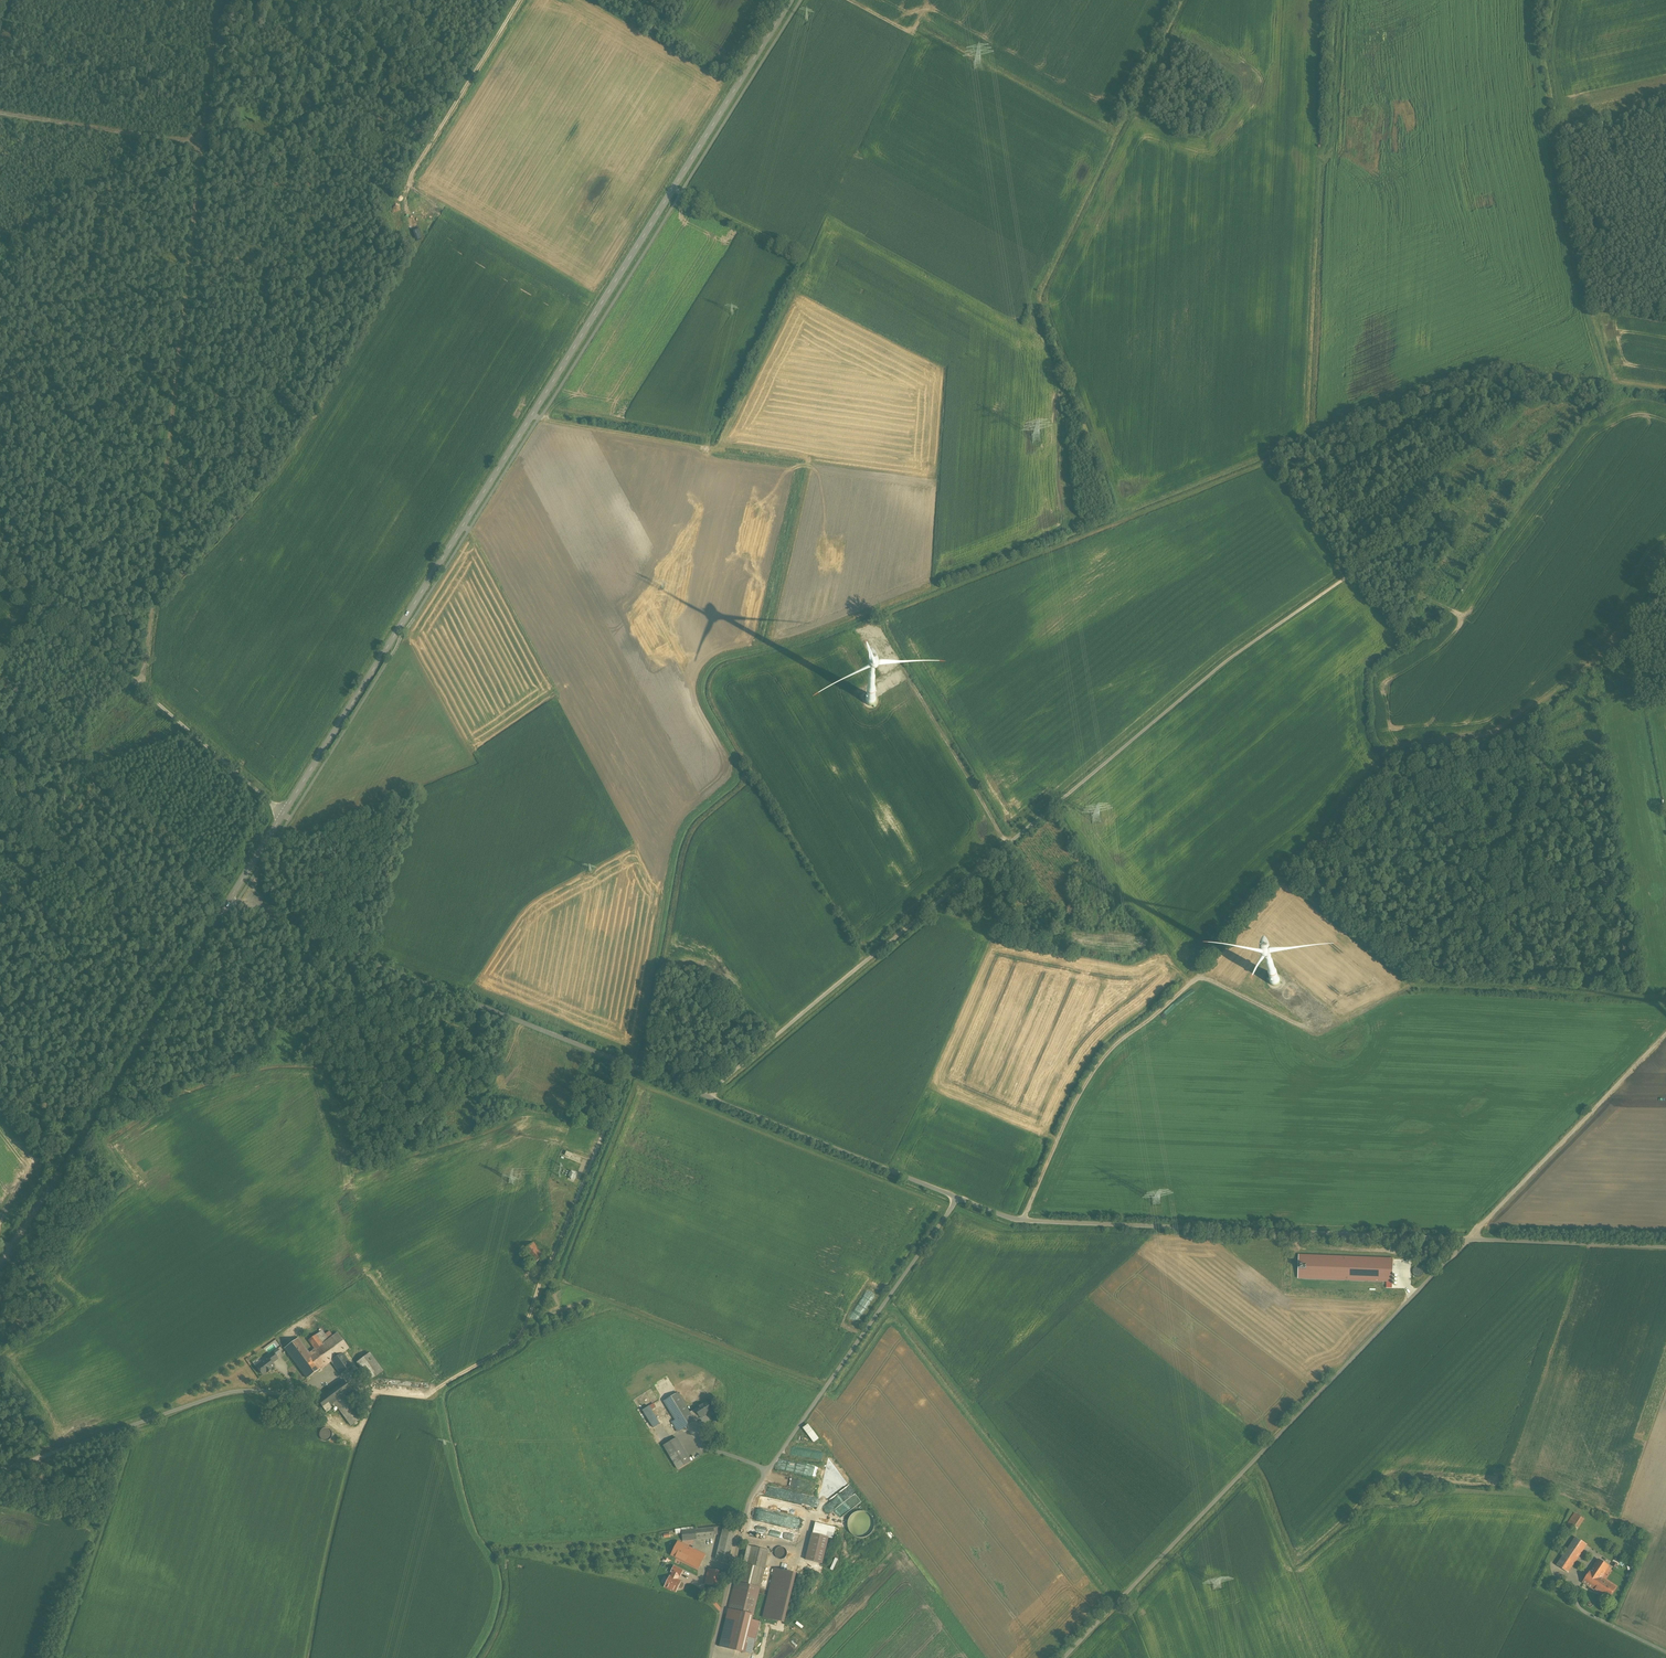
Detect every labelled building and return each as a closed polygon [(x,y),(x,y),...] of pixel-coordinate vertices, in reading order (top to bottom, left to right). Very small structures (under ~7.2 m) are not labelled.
[(1166,46),(1165,46),(1164,47),(1160,57),(1164,59),(1169,48),(1166,46)] [(398,208),(406,236),(412,234),(404,207),(398,208)] [(580,1157),(567,1152),(565,1156),(578,1161),(580,1157)] [(546,1255),(536,1242),(526,1249),(536,1262),(546,1255)] [(1393,1258),(1299,1255),(1298,1279),(1392,1282),(1393,1258)] [(297,1339),(285,1348),(307,1378),(331,1361),(341,1374),(351,1367),(341,1353),(348,1348),(337,1334),(329,1340),(322,1331),(308,1341),(314,1348),(313,1349),(314,1351),(309,1355),(297,1339)] [(268,1358),(272,1363),(278,1359),(273,1353),(267,1357),(268,1358)] [(382,1371),(369,1353),(357,1363),(370,1380),(382,1371)] [(274,1366),(272,1363),(268,1358),(256,1367),(258,1369),(258,1371),(259,1373),(261,1373),(262,1375),(266,1372),(266,1373),(271,1369),(270,1369),(274,1366)] [(351,1390),(343,1380),(316,1399),(339,1430),(345,1426),(332,1408),(336,1405),(351,1426),(360,1419),(343,1396),(351,1390)] [(678,1393),(664,1402),(676,1420),(672,1422),(678,1432),(695,1421),(690,1413),(678,1393)] [(706,1402),(695,1409),(700,1418),(712,1411),(706,1402)] [(645,1409),(656,1428),(663,1423),(655,1409),(658,1407),(656,1403),(645,1409)] [(700,1418),(695,1409),(690,1413),(695,1421),(700,1418)] [(819,1438),(808,1425),(803,1429),(813,1442),(819,1438)] [(327,1429),(325,1429),(323,1429),(321,1431),(320,1433),(319,1436),(320,1438),(322,1439),(323,1440),(326,1441),(328,1440),(329,1439),(330,1438),(331,1435),(331,1433),(330,1431),(329,1430),(327,1429)] [(691,1462),(677,1438),(664,1446),(678,1470),(691,1462)] [(852,1509),(861,1502),(854,1494),(838,1507),(843,1512),(850,1507),(852,1509)] [(760,1497),(759,1508),(783,1513),(784,1509),(780,1509),(782,1501),(760,1497)] [(848,1523),(847,1526),(848,1529),(850,1533),(852,1535),(855,1537),(859,1538),(862,1538),(866,1537),(869,1535),(871,1533),(873,1530),(874,1527),(874,1523),(873,1520),(872,1517),(869,1514),(866,1513),(863,1512),(859,1511),(856,1512),(853,1514),(850,1516),(849,1519),(848,1523)] [(1584,1519),(1574,1513),(1567,1524),(1577,1530),(1584,1519)] [(758,1524),(753,1524),(752,1532),(776,1537),(776,1535),(773,1534),(774,1531),(772,1530),(782,1529),(772,1527),(779,1527),(766,1524),(765,1524),(761,1523),(758,1524)] [(815,1524),(813,1534),(828,1538),(831,1538),(834,1528),(815,1524)] [(695,1529),(682,1531),(683,1540),(696,1538),(696,1539),(714,1537),(713,1527),(695,1529)] [(813,1534),(812,1534),(806,1560),(822,1564),(828,1538),(813,1534)] [(1586,1545),(1576,1537),(1557,1566),(1568,1573),(1586,1545)] [(705,1556),(677,1542),(671,1555),(699,1568),(705,1556)] [(748,1559),(751,1547),(744,1545),(740,1560),(747,1562),(748,1559)] [(769,1551),(751,1547),(748,1559),(747,1564),(742,1563),(738,1582),(735,1582),(729,1609),(753,1615),(769,1551)] [(785,1549),(783,1548),(780,1547),(778,1548),(776,1549),(775,1551),(775,1554),(776,1556),(777,1558),(779,1559),(781,1559),(784,1558),(785,1557),(786,1555),(787,1553),(786,1550),(785,1549)] [(1609,1568),(1598,1560),(1581,1583),(1607,1601),(1616,1588),(1602,1578),(1609,1568)] [(674,1567),(671,1572),(673,1573),(679,1576),(680,1576),(683,1571),(674,1567)] [(725,1573),(708,1569),(705,1583),(722,1588),(725,1573)] [(796,1574),(775,1569),(763,1617),(784,1622),(796,1574)] [(679,1576),(673,1573),(670,1577),(665,1587),(671,1590),(671,1589),(676,1592),(681,1582),(677,1580),(679,1576)] [(753,1615),(729,1609),(719,1647),(751,1654),(759,1622),(752,1620),(753,1615)]
